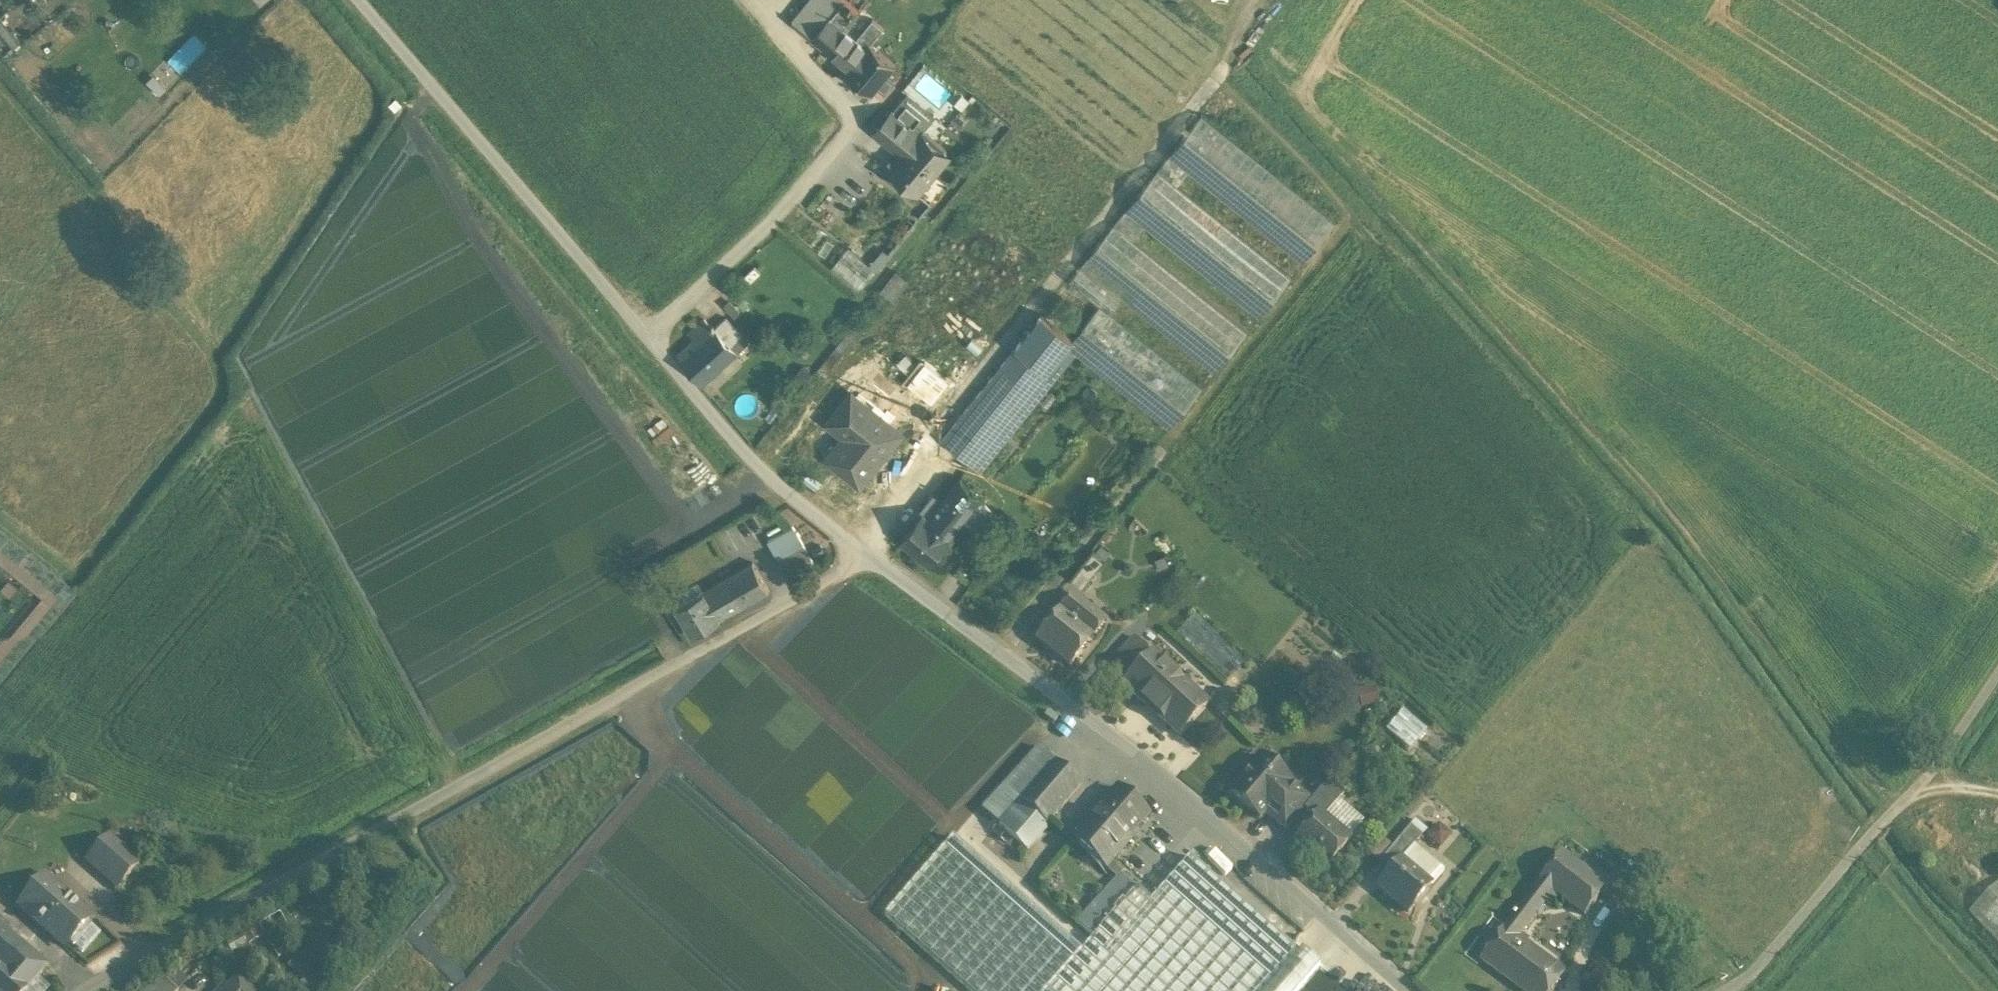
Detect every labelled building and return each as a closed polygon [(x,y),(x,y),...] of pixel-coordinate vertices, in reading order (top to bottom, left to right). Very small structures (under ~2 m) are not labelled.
[(791,20),(812,38),(844,0),(808,0),(791,20)] [(812,38),(848,68),(845,71),(872,93),(878,85),(885,90),(893,80),(887,75),(896,64),(871,42),(883,27),(873,18),(857,37),(844,26),(858,9),(848,0),(844,0),(812,38)] [(858,9),(865,0),(848,0),(858,9)] [(195,32),(168,57),(181,71),(208,46),(195,32)] [(908,148),(891,134),(904,119),(892,110),(875,130),(903,154),(908,148)] [(1336,220),(1201,113),(1169,154),(1303,261),(1336,220)] [(904,119),(891,134),(908,148),(920,133),(904,119)] [(903,154),(890,168),(918,191),(949,155),(945,152),(945,146),(934,137),(928,137),(921,132),(920,133),(908,148),(903,154)] [(1292,275),(1158,168),(1125,208),(1260,316),(1292,275)] [(828,220),(845,202),(832,191),(816,209),(828,220)] [(1249,330),(1114,223),(1081,265),(1215,372),(1249,330)] [(876,268),(849,246),(832,266),(859,289),(876,268)] [(895,298),(908,277),(895,269),(882,290),(895,298)] [(1204,386),(1100,303),(1073,338),(1067,346),(1076,353),(1170,428),(1204,386)] [(1073,338),(1042,313),(1015,346),(1047,372),(1067,346),(1073,338)] [(721,334),(712,325),(711,326),(705,319),(690,333),(698,342),(681,358),(702,383),(715,371),(719,376),(725,371),(721,366),(737,352),(736,351),(721,334)] [(748,341),(732,324),(721,334),(736,351),(737,352),(748,341)] [(802,335),(791,347),(800,355),(811,343),(802,335)] [(1047,372),(1015,346),(941,439),(973,464),(1047,372)] [(1047,372),(973,464),(982,471),(1076,353),(1067,346),(1047,372)] [(901,432),(852,393),(830,422),(847,435),(829,457),(860,482),(901,432)] [(960,479),(942,500),(934,494),(920,510),(923,512),(951,535),(981,497),(960,479)] [(951,535),(923,512),(901,540),(929,564),(951,535)] [(793,526),(769,540),(791,578),(815,564),(793,526)] [(1093,550),(1071,578),(1082,587),(1105,559),(1093,550)] [(836,552),(825,558),(830,566),(841,560),(836,552)] [(753,563),(704,591),(720,618),(769,590),(753,563)] [(704,591),(677,606),(694,634),(720,618),(704,591)] [(1081,602),(1069,618),(1060,611),(1038,639),(1069,664),(1104,621),(1081,602)] [(1245,662),(1195,614),(1176,634),(1226,682),(1245,662)] [(14,645),(0,635),(0,663),(14,645)] [(1152,654),(1134,638),(1108,666),(1125,682),(1152,654)] [(1125,682),(1124,684),(1153,710),(1181,680),(1183,678),(1176,671),(1174,674),(1152,654),(1125,682)] [(1192,690),(1181,680),(1153,710),(1178,733),(1207,702),(1193,689),(1192,690)] [(1403,708),(1385,728),(1409,749),(1427,729),(1403,708)] [(1260,756),(1230,791),(1260,817),(1265,811),(1289,783),(1290,782),(1260,756)] [(1055,760),(1020,800),(1046,823),(1081,784),(1055,760)] [(1310,802),(1304,809),(1314,818),(1318,814),(1324,818),(1343,796),(1327,782),(1310,802)] [(1289,783),(1265,811),(1287,829),(1304,809),(1310,802),(1289,783)] [(1119,788),(1073,839),(1116,877),(1122,873),(1123,872),(1111,861),(1135,834),(1132,831),(1147,813),(1119,788)] [(1046,823),(1020,800),(999,823),(1026,846),(1046,823)] [(1324,818),(1318,814),(1314,818),(1297,839),(1327,865),(1349,840),(1324,818)] [(1415,820),(1410,827),(1421,837),(1427,830),(1415,820)] [(1426,837),(1441,847),(1451,833),(1436,823),(1426,837)] [(997,853),(1012,836),(998,824),(983,841),(997,853)] [(1410,827),(1400,838),(1412,848),(1414,846),(1421,837),(1410,827)] [(139,862),(109,835),(88,859),(118,885),(139,862)] [(1400,838),(1379,862),(1390,871),(1400,860),(1401,861),(1412,848),(1400,838)] [(1617,874),(1572,840),(1563,851),(1608,885),(1617,874)] [(1444,871),(1414,846),(1412,848),(1401,861),(1400,860),(1390,871),(1377,886),(1408,912),(1444,871)] [(1608,885),(1563,851),(1540,881),(1554,892),(1559,895),(1586,915),(1608,885)] [(1190,855),(1151,899),(1138,887),(1094,935),(1044,990),(1345,990),(1190,855)] [(1122,873),(1116,877),(1077,919),(1094,935),(1138,887),(1122,873)] [(91,915),(45,874),(20,903),(66,944),(70,939),(82,950),(99,930),(87,920),(91,915)] [(1540,881),(1506,926),(1520,936),(1523,933),(1546,902),(1554,892),(1540,881)] [(1968,912),(1997,943),(1997,884),(1968,912)] [(1554,892),(1546,902),(1551,906),(1559,895),(1554,892)] [(0,921),(0,965),(14,977),(35,953),(0,921)] [(1520,936),(1506,926),(1481,959),(1513,983),(1538,949),(1528,942),(1520,936)] [(1530,939),(1523,933),(1520,936),(1528,942),(1530,939)] [(1538,949),(1513,983),(1524,990),(1552,990),(1567,971),(1538,949)] [(0,965),(0,990),(24,990),(27,988),(27,987),(48,964),(35,953),(14,977),(0,965)] [(137,990),(138,990),(177,990),(179,990),(162,975),(137,990)] [(225,990),(253,990),(237,977),(225,990)]
